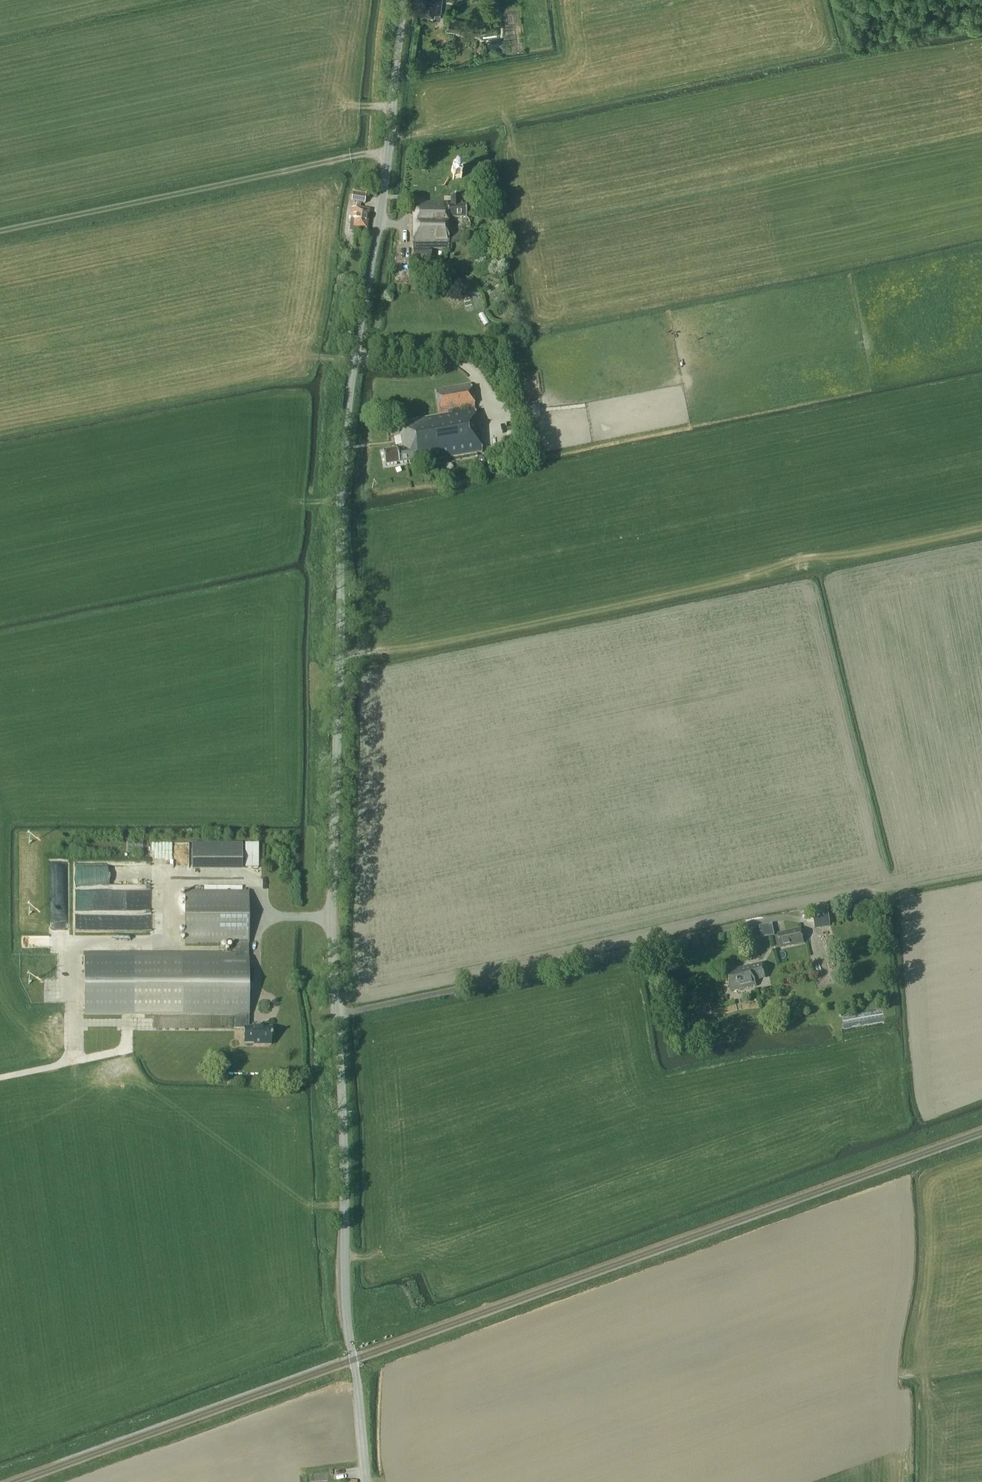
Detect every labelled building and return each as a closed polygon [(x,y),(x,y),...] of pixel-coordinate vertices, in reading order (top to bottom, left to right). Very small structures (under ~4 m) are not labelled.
[(420,14),(433,16),(433,18),(434,20),(438,20),(440,19),(440,17),(439,14),(440,14),(442,0),(422,0),(420,14)] [(447,31),(460,33),(462,21),(450,18),(447,31)] [(471,26),(461,25),(460,32),(470,33),(471,26)] [(460,169),(451,171),(453,180),(462,178),(460,169)] [(366,195),(353,193),(351,202),(357,203),(356,209),(352,208),(349,232),(357,233),(357,229),(367,230),(369,210),(360,209),(361,203),(365,204),(366,195)] [(459,206),(458,195),(450,196),(451,206),(448,206),(448,202),(412,202),(413,262),(431,261),(431,250),(449,250),(448,218),(466,218),(466,205),(459,206)] [(482,452),(471,384),(435,390),(439,415),(398,422),(402,448),(383,452),(385,466),(409,462),(409,465),(482,452)] [(259,844),(245,844),(245,868),(259,868),(259,844)] [(242,848),(192,848),(192,868),(242,868),(242,848)] [(244,1044),(254,1044),(254,1045),(271,1045),(271,1037),(272,1037),(272,1027),(249,1027),(249,1014),(249,959),(248,959),(248,943),(249,943),(249,892),(185,892),(185,943),(235,943),(235,959),(84,958),(84,1014),(234,1014),(234,1029),(244,1029),(244,1044)] [(772,924),(759,926),(761,937),(774,935),(772,924)] [(803,943),(800,929),(776,933),(779,948),(803,943)] [(764,977),(761,965),(738,970),(737,969),(726,971),(731,992),(755,986),(754,979),(764,977)] [(57,1001),(57,978),(45,978),(45,1001),(57,1001)] [(849,1026),(873,1021),(872,1016),(865,1017),(865,1013),(856,1014),(857,1019),(848,1021),(849,1026)] [(318,1481),(330,1481),(330,1470),(311,1470),(311,1481),(318,1481)]
